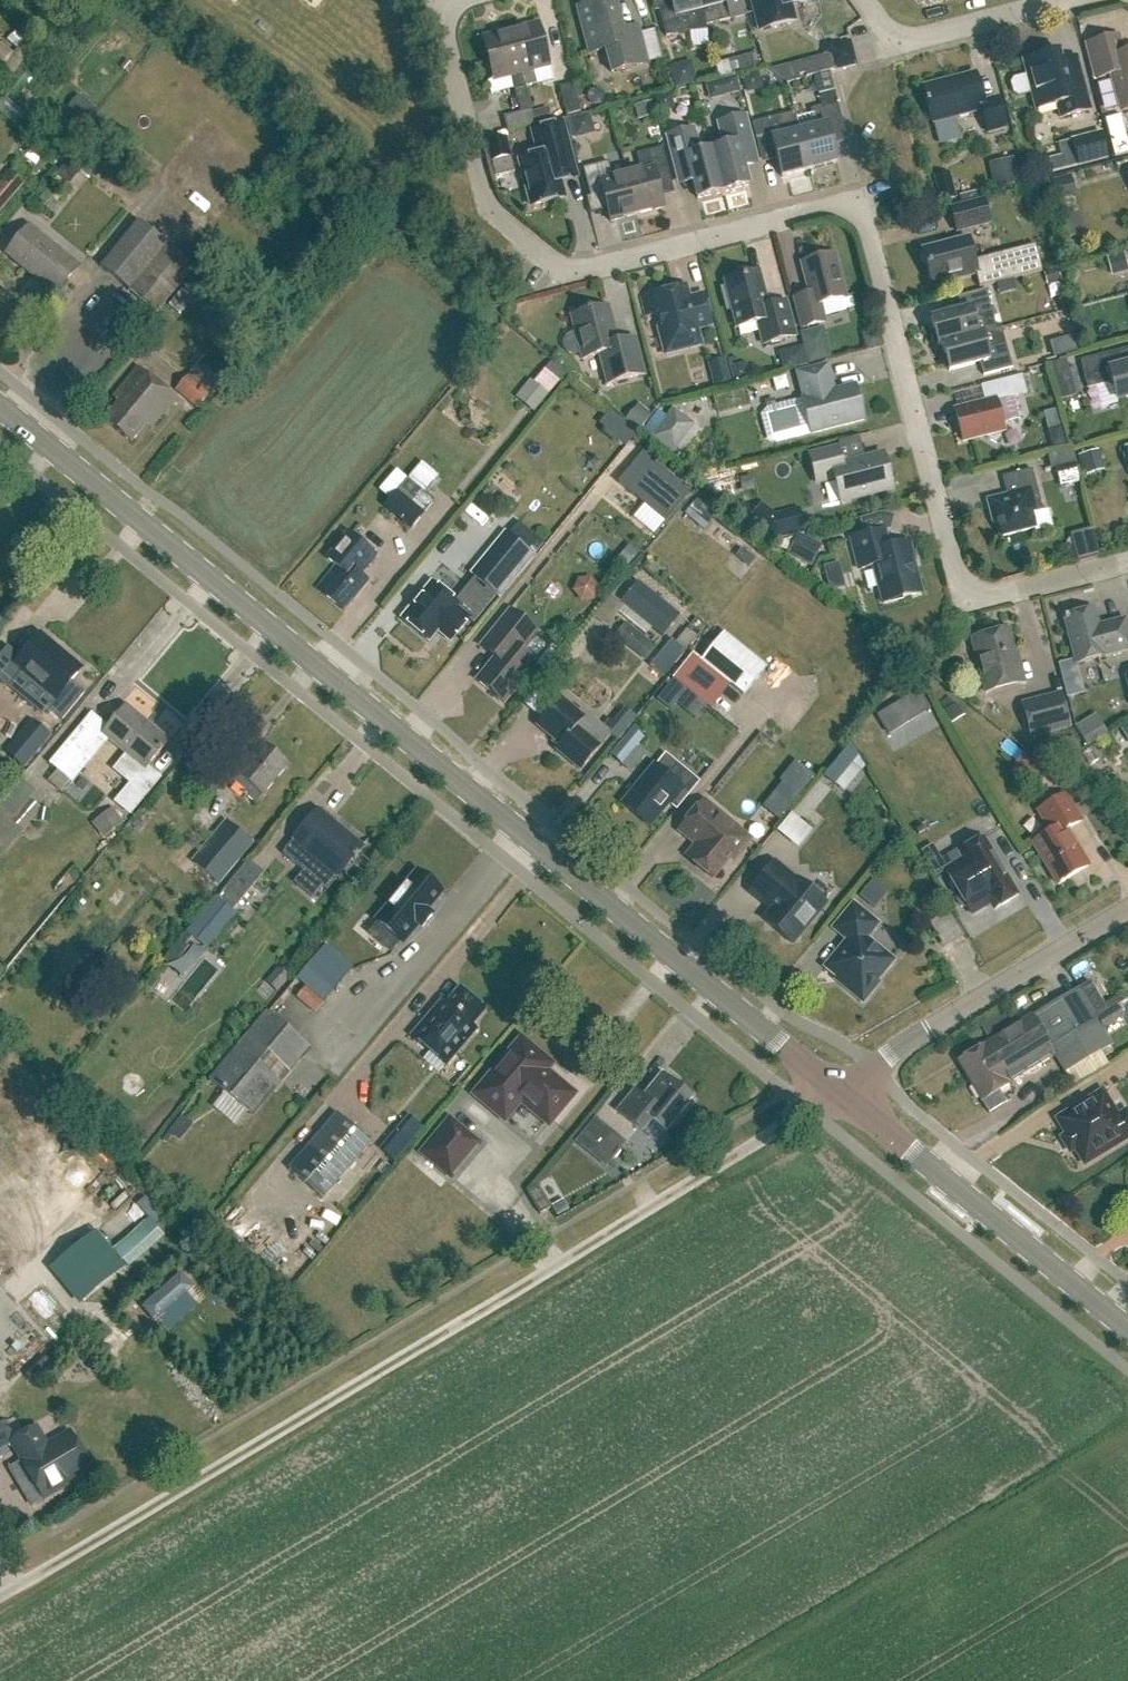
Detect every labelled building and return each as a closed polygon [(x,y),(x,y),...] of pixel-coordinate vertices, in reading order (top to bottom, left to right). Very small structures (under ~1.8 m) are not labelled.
[(613,0),(612,0),(597,4),(596,2),(592,3),(593,5),(579,9),(590,54),(610,49),(616,72),(647,64),(640,34),(638,34),(639,35),(623,39),(613,0)] [(706,25),(705,25),(698,0),(671,0),(673,7),(660,10),(667,36),(690,30),(691,31),(707,30),(706,25)] [(705,25),(706,25),(743,15),(739,0),(698,0),(705,25)] [(808,0),(751,0),(759,31),(795,21),(795,20),(790,21),(787,7),(808,1),(808,0)] [(550,67),(539,24),(511,31),(525,87),(537,84),(533,71),(550,67)] [(511,77),(514,91),(520,113),(532,110),(525,87),(511,31),(483,38),(494,81),(511,77)] [(1119,37),(1087,45),(1096,79),(1113,75),(1122,111),(1127,109),(1127,54),(1124,55),(1119,37)] [(832,69),(855,63),(849,41),(827,47),(832,69)] [(1059,52),(1023,61),(1026,75),(1014,79),(1011,84),(1013,94),(1018,97),(1031,93),(1036,111),(1057,105),(1060,118),(1091,110),(1082,78),(1067,82),(1059,52)] [(762,54),(735,58),(737,67),(763,64),(762,54)] [(983,102),(975,74),(923,87),(927,102),(925,103),(926,107),(928,106),(933,124),(982,111),(988,134),(1005,129),(997,98),(983,102)] [(717,97),(746,89),(742,75),(713,83),(717,97)] [(567,116),(581,112),(573,84),(559,88),(567,116)] [(799,132),(809,171),(837,163),(831,137),(845,134),(834,91),(820,95),(823,106),(811,110),(815,128),(799,132)] [(532,110),(520,113),(504,118),(507,132),(535,124),(532,110)] [(779,118),(752,125),(760,156),(775,152),(781,178),(809,171),(799,132),(795,114),(779,118)] [(749,186),(744,168),(758,164),(745,116),(718,123),(724,146),(712,150),(723,193),(749,186)] [(565,197),(561,183),(577,179),(563,124),(532,132),(538,156),(519,161),(531,206),(565,197)] [(697,200),(723,193),(712,150),(700,153),(694,129),(667,136),(679,185),(692,181),(697,200)] [(1109,159),(1102,132),(1071,140),(1078,167),(1109,159)] [(1111,137),(1116,157),(1127,154),(1127,133),(1111,137)] [(515,172),(511,156),(506,138),(486,143),(495,177),(515,172)] [(627,175),(637,215),(664,208),(657,180),(670,177),(662,149),(636,155),(641,172),(627,175)] [(637,215),(627,175),(613,179),(608,163),(583,169),(590,197),(603,194),(610,222),(637,215)] [(9,173),(0,184),(0,213),(23,185),(9,173)] [(949,173),(934,177),(941,202),(956,198),(949,173)] [(957,232),(989,224),(983,200),(951,209),(957,232)] [(156,314),(194,268),(139,222),(101,268),(156,314)] [(56,294),(78,267),(29,227),(7,254),(56,294)] [(922,251),(923,254),(921,257),(922,262),(926,264),(931,283),(955,277),(956,280),(976,275),(979,288),(1042,272),(1035,246),(1002,254),(1003,257),(975,265),(968,239),(922,251)] [(816,312),(814,306),(845,298),(834,255),(802,264),(810,294),(794,298),(802,328),(825,323),(821,310),(816,312)] [(767,307),(758,273),(741,277),(742,281),(726,286),(727,288),(722,290),(727,311),(732,310),(737,328),(758,323),(764,345),(795,337),(785,303),(767,307)] [(688,300),(683,297),(685,294),(683,288),(651,296),(641,299),(646,317),(659,313),(662,327),(659,328),(666,356),(683,351),(679,336),(696,332),(697,336),(698,335),(696,329),(712,325),(704,296),(688,300)] [(978,335),(978,334),(974,319),(993,314),(986,290),(958,297),(961,310),(931,319),(938,346),(942,345),(942,344),(978,335)] [(571,317),(575,332),(582,360),(600,355),(607,385),(644,375),(635,339),(618,344),(615,342),(611,327),(613,324),(608,307),(590,312),(590,310),(586,311),(586,313),(571,317)] [(823,329),(801,335),(809,364),(831,359),(823,329)] [(942,344),(942,345),(949,371),(980,363),(983,376),(1013,368),(1006,344),(987,350),(982,333),(978,334),(978,335),(942,344)] [(1074,337),(1050,344),(1054,358),(1078,351),(1074,337)] [(785,370),(807,365),(802,348),(784,353),(781,358),(785,370)] [(1120,353),(1123,352),(1123,350),(1080,361),(1088,389),(1107,385),(1114,388),(1117,401),(1127,398),(1127,366),(1124,367),(1120,353)] [(198,410),(231,372),(208,353),(175,391),(198,410)] [(522,397),(539,411),(571,373),(554,359),(522,397)] [(724,361),(709,364),(715,386),(729,382),(724,361)] [(1053,382),(1069,378),(1064,361),(1048,365),(1053,382)] [(749,363),(732,366),(736,384),(753,380),(749,363)] [(827,366),(797,373),(803,397),(773,405),(772,399),(765,401),(766,407),(762,415),(768,439),(776,444),(864,421),(855,386),(834,391),(827,366)] [(152,429),(176,399),(138,368),(114,398),(119,403),(104,421),(131,443),(146,425),(152,429)] [(996,443),(1008,423),(1004,419),(1004,418),(1001,418),(996,400),(1026,392),(1022,375),(981,386),(985,403),(955,411),(963,442),(975,439),(975,438),(978,432),(991,440),(996,443)] [(720,395),(694,396),(695,415),(721,413),(720,395)] [(678,431),(687,419),(672,408),(652,437),(674,452),(685,437),(678,431)] [(637,438),(641,421),(613,415),(609,432),(637,438)] [(1061,429),(1053,431),(1050,436),(1053,449),(1065,446),(1061,429)] [(842,465),(837,448),(809,455),(817,484),(834,479),(841,503),(892,489),(883,454),(842,465)] [(1087,453),(1091,471),(1105,469),(1101,450),(1087,453)] [(1080,482),(1075,463),(1056,468),(1060,487),(1080,482)] [(1034,529),(1030,513),(1042,510),(1032,470),(1003,478),(1009,501),(989,506),(993,523),(998,522),(1002,537),(1034,529)] [(410,528),(434,501),(407,478),(384,505),(410,528)] [(770,538),(775,515),(762,504),(756,512),(745,504),(738,513),(770,538)] [(1078,532),(1085,558),(1106,552),(1099,527),(1078,532)] [(345,611),(369,580),(362,574),(377,554),(348,531),(326,557),(335,564),(317,587),(324,592),(324,594),(345,611)] [(859,570),(873,566),(883,604),(917,595),(920,590),(916,576),(915,575),(914,575),(911,562),(913,561),(913,560),(909,546),(905,544),(885,549),(881,531),(851,539),(859,570)] [(499,597),(534,555),(506,532),(471,574),(476,578),(498,596),(499,597)] [(788,555),(808,565),(818,545),(799,535),(788,555)] [(840,561),(829,565),(837,589),(850,584),(845,572),(844,572),(840,561)] [(476,578),(456,603),(459,605),(456,607),(470,618),(475,623),(498,596),(476,578)] [(638,581),(621,602),(662,636),(680,615),(638,581)] [(451,641),(470,618),(456,607),(459,605),(456,603),(432,583),(402,619),(428,641),(438,630),(451,641)] [(505,704),(537,664),(523,652),(538,633),(510,610),(480,646),(495,658),(476,680),(505,704)] [(1094,610),(1064,618),(1076,664),(1127,651),(1127,632),(1125,619),(1099,626),(1094,610)] [(620,633),(650,660),(662,646),(633,620),(620,633)] [(1016,658),(1008,630),(971,640),(985,693),(987,693),(985,687),(1022,678),(1023,683),(1024,683),(1018,657),(1016,658)] [(766,666),(724,632),(702,660),(693,653),(676,674),(713,704),(730,683),(743,694),(766,666)] [(41,635),(22,658),(9,646),(0,657),(0,680),(9,687),(23,670),(34,680),(25,690),(33,697),(42,687),(56,698),(47,709),(63,722),(86,693),(72,681),(82,669),(41,635)] [(918,692),(900,703),(908,717),(927,706),(918,692)] [(1031,737),(1068,727),(1060,694),(1023,704),(1031,737)] [(579,713),(560,698),(537,726),(560,745),(556,750),(581,770),(611,734),(582,710),(579,713)] [(128,707),(110,728),(93,713),(51,763),(73,781),(109,738),(145,769),(169,741),(128,707)] [(1101,712),(1083,724),(1092,737),(1110,725),(1101,712)] [(928,715),(887,733),(894,747),(934,729),(928,715)] [(24,768),(51,736),(32,720),(5,752),(24,768)] [(622,765),(644,738),(633,728),(610,756),(622,765)] [(256,804),(288,766),(263,744),(232,780),(245,791),(243,793),(256,804)] [(829,772),(849,791),(873,766),(853,747),(829,772)] [(766,802),(784,819),(823,776),(805,760),(766,802)] [(699,783),(678,765),(669,776),(656,766),(624,804),(650,825),(668,803),(677,810),(699,783)] [(117,802),(130,813),(153,786),(139,775),(117,802)] [(17,820),(38,790),(24,780),(2,809),(17,820)] [(1058,885),(1088,867),(1066,830),(1081,822),(1065,795),(1038,811),(1051,832),(1033,843),(1058,885)] [(734,860),(750,840),(704,801),(680,830),(697,845),(687,857),(713,878),(731,857),(734,860)] [(115,805),(95,823),(109,838),(129,820),(115,805)] [(362,847),(318,811),(283,854),(327,890),(362,847)] [(797,811),(782,829),(803,847),(818,829),(797,811)] [(220,884),(253,843),(225,820),(192,861),(220,884)] [(814,855),(829,840),(821,832),(806,847),(814,855)] [(978,842),(973,839),(965,843),(966,849),(960,852),(965,860),(946,871),(959,894),(956,899),(961,907),(967,906),(971,914),(990,902),(995,910),(1018,896),(983,839),(978,842)] [(234,910),(264,873),(248,860),(218,898),(216,897),(163,960),(173,967),(189,947),(187,945),(193,937),(208,949),(238,913),(234,910)] [(796,881),(774,863),(751,891),(773,910),(764,920),(792,943),(826,903),(798,880),(796,881)] [(423,927),(432,916),(426,911),(442,892),(418,872),(377,922),(379,923),(369,934),(392,953),(401,941),(402,942),(418,923),(423,927)] [(865,894),(880,907),(894,890),(879,877),(865,894)] [(863,1002),(879,983),(877,982),(894,961),(867,938),(879,924),(854,904),(833,929),(847,940),(825,968),(846,985),(844,987),(863,1002)] [(956,911),(937,920),(950,946),(968,936),(956,911)] [(325,1002),(343,980),(327,966),(334,957),(319,945),(311,956),(314,958),(297,979),(305,986),(295,998),(314,1013),(324,1001),(325,1002)] [(277,969),(266,982),(276,991),(288,978),(277,969)] [(442,1002),(412,1037),(446,1065),(475,1031),(470,1026),(483,1011),(460,991),(447,1006),(442,1002)] [(1031,1018),(958,1061),(971,1083),(990,1072),(994,1078),(998,1075),(997,1074),(1008,1067),(1005,1062),(1021,1053),(1047,1040),(1050,1046),(1093,1021),(1077,992),(1031,1019),(1031,1018)] [(990,1072),(971,1083),(989,1112),(1005,1102),(998,1090),(1008,1084),(1006,1081),(1054,1053),(1065,1072),(1085,1059),(1089,1057),(1100,1050),(1098,1048),(1106,1043),(1099,1031),(1122,1016),(1116,1006),(1108,1010),(1109,1013),(1094,1022),(1093,1021),(1050,1046),(1047,1040),(1021,1053),(1005,1062),(1008,1067),(997,1074),(998,1075),(994,1078),(990,1072)] [(251,1114),(308,1049),(265,1013),(209,1079),(251,1114)] [(548,1081),(535,1071),(543,1061),(521,1043),(479,1095),(501,1113),(516,1094),(549,1121),(571,1094),(550,1077),(548,1081)] [(693,1100),(662,1075),(643,1098),(635,1091),(618,1112),(642,1132),(652,1121),(666,1133),(693,1100)] [(1085,1163),(1120,1142),(1109,1124),(1119,1118),(1103,1091),(1058,1119),(1068,1135),(1063,1138),(1070,1151),(1076,1148),(1085,1163)] [(291,1172),(325,1200),(373,1143),(339,1115),(291,1172)] [(479,1144),(451,1121),(423,1155),(451,1178),(479,1144)] [(595,1121),(580,1139),(609,1163),(614,1157),(616,1159),(621,1152),(619,1151),(624,1145),(617,1139),(595,1121)] [(396,1161),(410,1145),(400,1137),(387,1153),(396,1161)] [(541,1215),(551,1209),(539,1187),(528,1193),(541,1215)] [(563,1200),(552,1206),(558,1217),(569,1210),(563,1200)] [(169,1243),(160,1219),(118,1236),(127,1259),(169,1243)] [(105,1237),(96,1242),(109,1264),(118,1258),(105,1237)] [(48,1446),(37,1427),(12,1442),(23,1461),(22,1461),(45,1499),(76,1481),(72,1475),(90,1465),(71,1432),(48,1446)]
